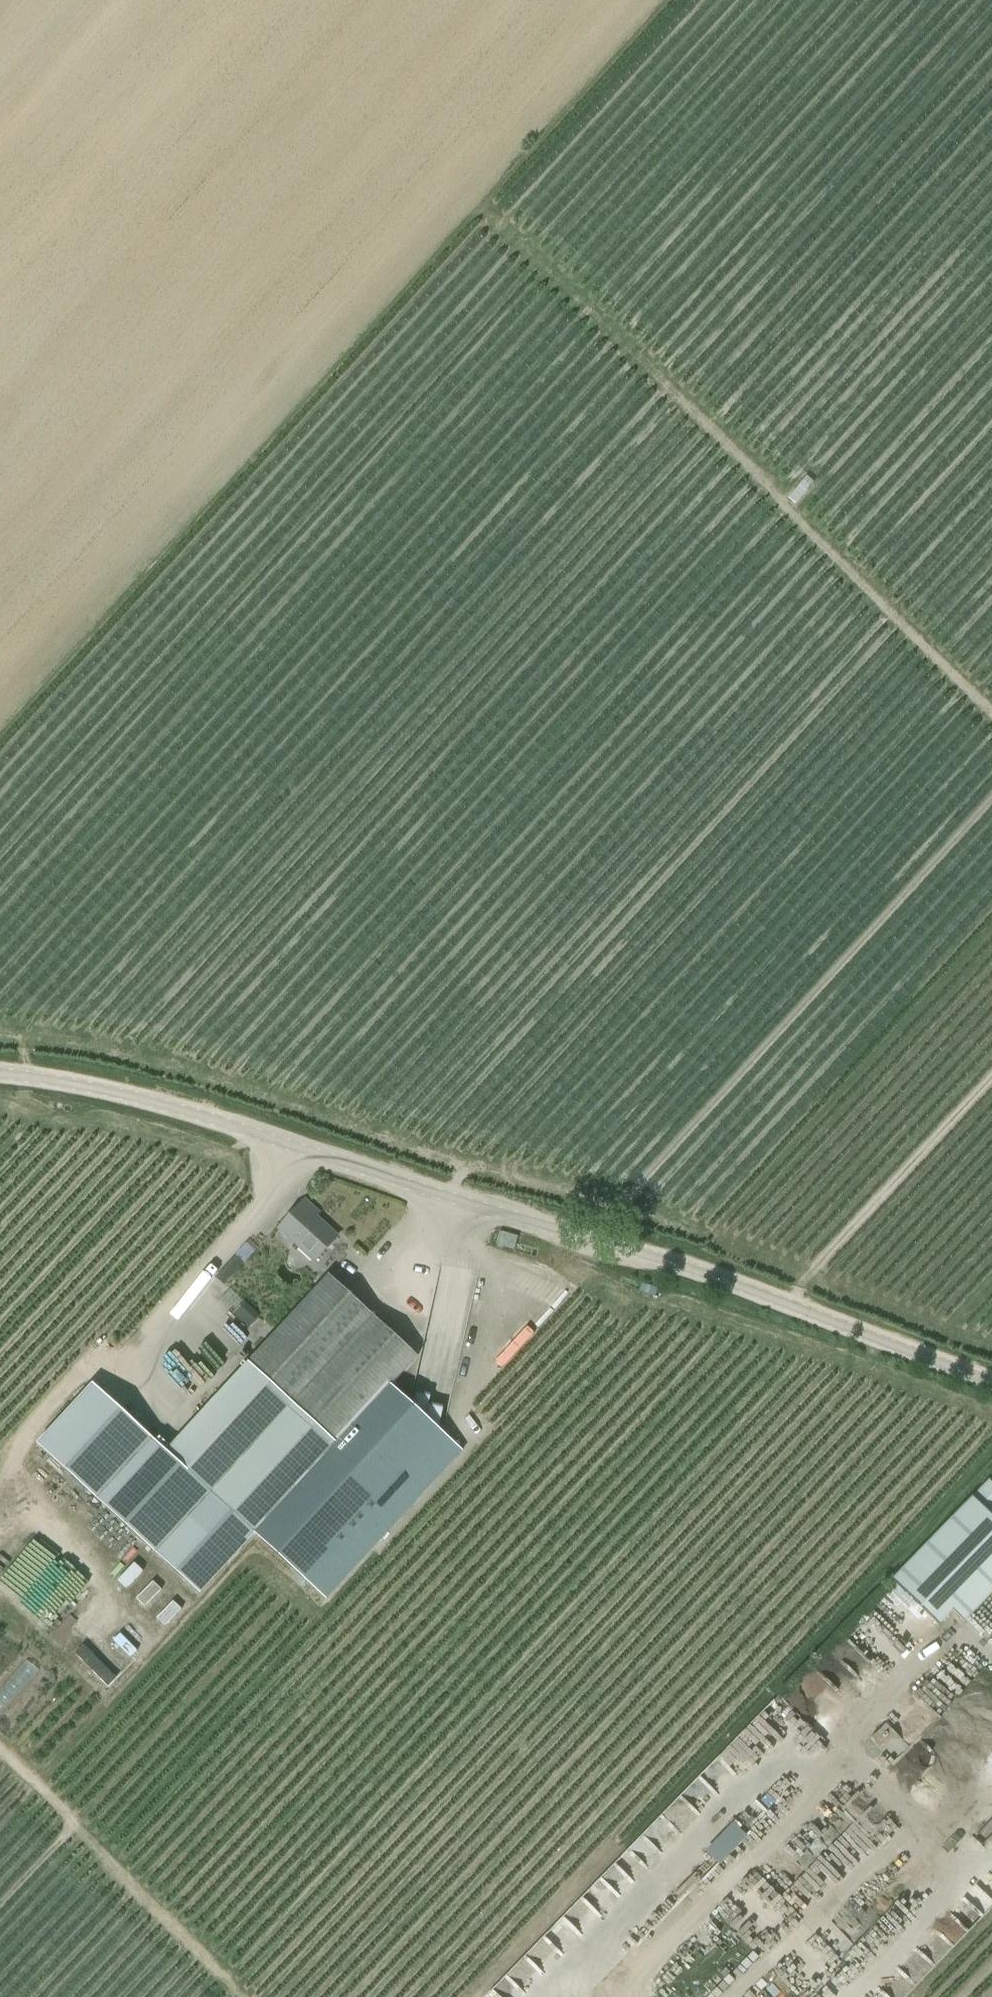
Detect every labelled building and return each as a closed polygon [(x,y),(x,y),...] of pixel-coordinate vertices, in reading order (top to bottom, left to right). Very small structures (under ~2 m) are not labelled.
[(316,1261),(337,1237),(335,1235),(335,1232),(327,1225),(324,1225),(315,1217),(320,1212),(306,1200),(280,1228),(316,1261)] [(215,1274),(191,1303),(242,1346),(253,1333),(248,1329),(261,1313),(215,1274)] [(330,1275),(168,1452),(94,1384),(38,1445),(201,1593),(255,1534),(327,1600),(464,1451),(392,1385),(418,1356),(330,1275)] [(526,1327),(492,1359),(498,1366),(533,1334),(526,1327)] [(893,1581),(939,1625),(953,1610),(964,1622),(991,1593),(991,1516),(973,1498),(893,1581)] [(182,1589),(155,1616),(165,1625),(191,1599),(182,1589)] [(94,1636),(76,1652),(106,1685),(124,1669),(94,1636)] [(824,1678),(834,1681),(837,1670),(842,1672),(842,1671),(863,1678),(870,1655),(836,1644),(824,1678)] [(39,1669),(28,1659),(0,1689),(0,1712),(39,1669)] [(880,1747),(901,1727),(914,1740),(939,1716),(917,1694),(901,1710),(916,1725),(907,1733),(897,1722),(876,1743),(880,1747)] [(865,1788),(840,1805),(862,1836),(887,1818),(865,1788)]
